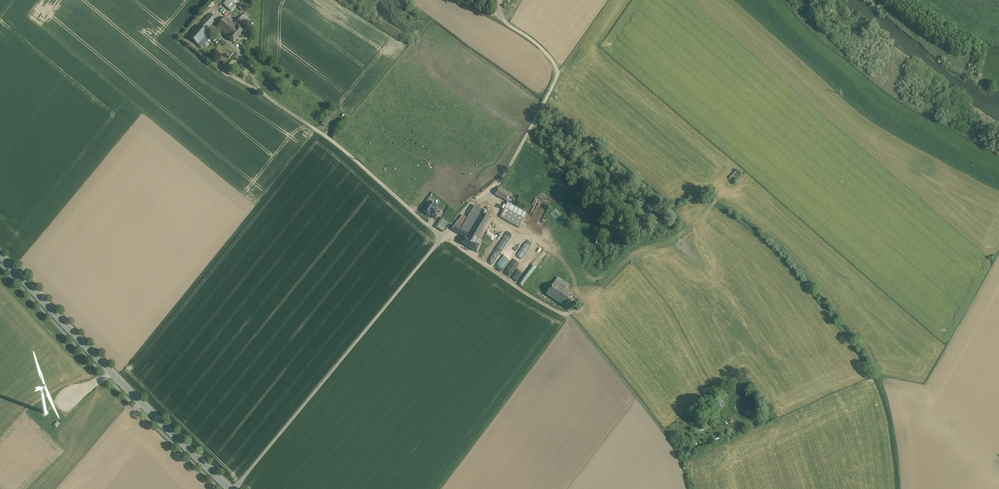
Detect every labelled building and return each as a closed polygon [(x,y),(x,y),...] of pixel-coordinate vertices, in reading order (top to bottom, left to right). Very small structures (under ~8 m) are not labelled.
[(230,0),(227,0),(223,5),(231,12),(237,6),(230,0)] [(250,20),(244,14),(241,17),(248,22),(250,20)] [(211,15),(200,26),(205,31),(216,20),(211,15)] [(241,17),(237,22),(241,26),(243,27),(244,27),(248,22),(241,17)] [(234,25),(226,18),(218,28),(230,38),(239,29),(234,25)] [(200,26),(189,38),(198,45),(208,34),(205,31),(200,26)] [(230,38),(230,39),(234,43),(243,32),(239,29),(230,38)] [(208,34),(198,45),(201,48),(211,37),(208,34)] [(322,125),(325,127),(338,109),(335,107),(322,125)] [(734,184),(742,176),(736,170),(728,178),(734,184)] [(509,192),(500,187),(496,195),(504,200),(509,192)] [(532,208),(511,196),(507,202),(507,203),(508,203),(527,214),(528,215),(532,208)] [(436,207),(429,202),(426,206),(427,207),(423,211),(429,216),(430,215),(436,208),(436,207)] [(527,214),(508,203),(505,208),(524,220),(527,214)] [(464,226),(462,230),(468,234),(480,214),(483,215),(485,211),(476,206),(464,226)] [(440,212),(436,208),(430,215),(435,219),(440,212)] [(524,220),(505,208),(500,216),(519,227),(524,220)] [(480,214),(468,234),(462,230),(455,226),(452,230),(465,238),(478,245),(492,221),(483,215),(480,214)] [(448,223),(442,219),(439,224),(440,224),(445,228),(448,223)] [(478,245),(465,238),(462,243),(477,252),(480,247),(478,245)] [(487,262),(494,265),(503,248),(495,244),(487,262)] [(574,296),(555,284),(547,296),(566,308),(574,296)]
